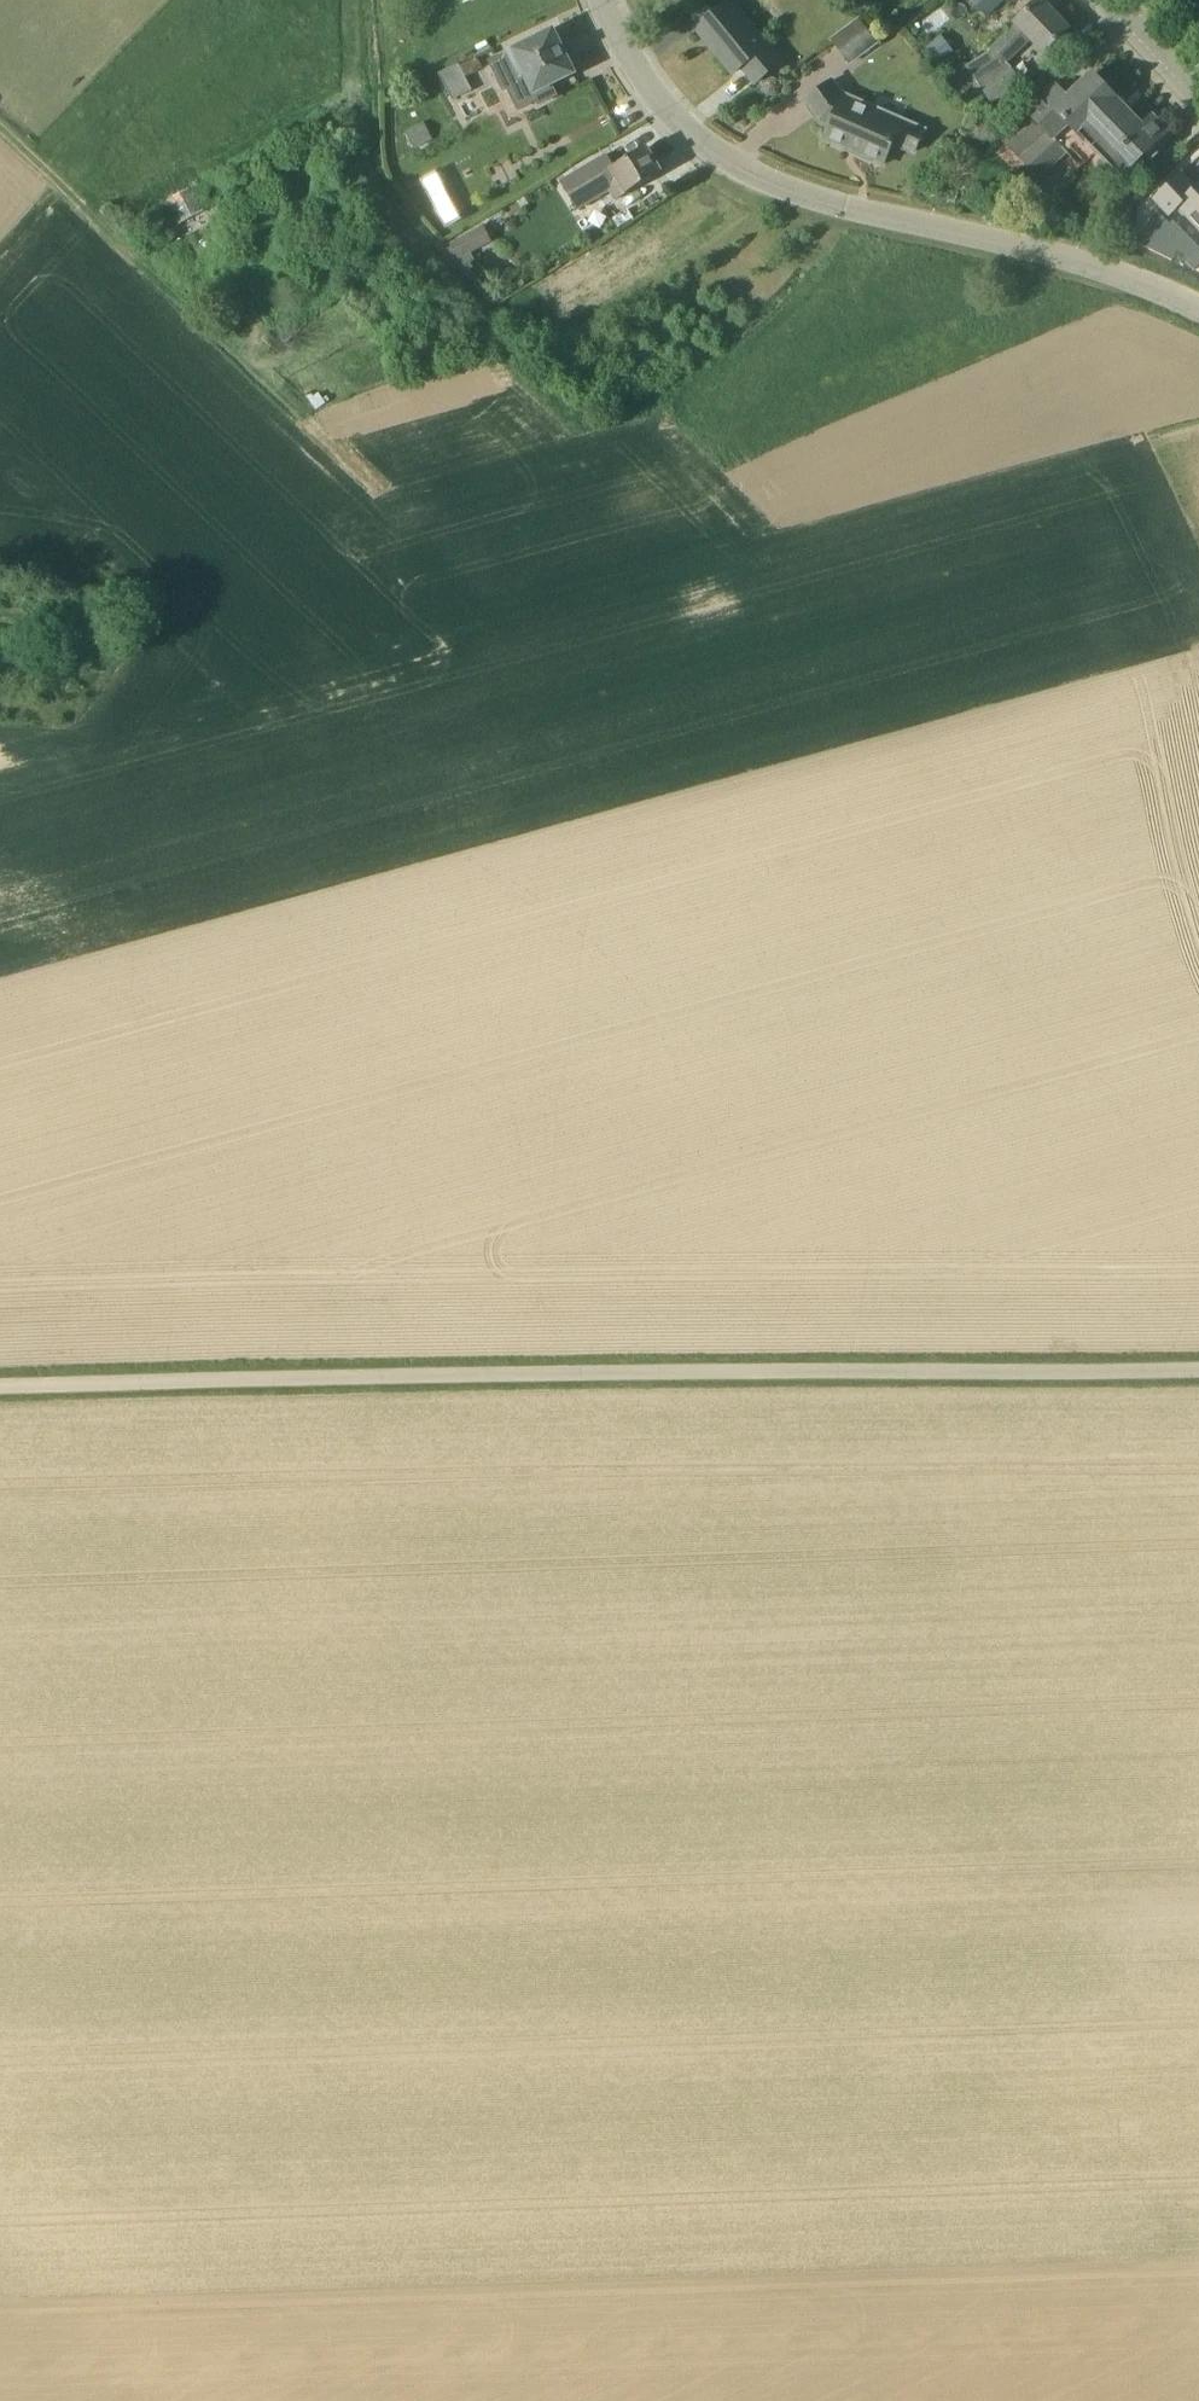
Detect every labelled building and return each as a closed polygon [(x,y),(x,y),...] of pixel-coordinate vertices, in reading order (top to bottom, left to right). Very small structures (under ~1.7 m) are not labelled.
[(986,17),(1005,0),(972,0),(986,17)] [(1044,52),(1069,29),(1041,0),(1039,0),(1016,23),(1018,25),(993,50),(1005,63),(1031,39),(1044,52)] [(712,15),(696,28),(715,51),(734,74),(742,67),(756,83),(781,62),(739,10),(721,25),(712,15)] [(860,17),(829,40),(849,67),(880,44),(860,17)] [(509,53),(490,62),(504,91),(507,89),(519,111),(537,102),(539,106),(558,96),(553,85),(576,74),(574,70),(574,63),(568,58),(562,46),(563,42),(560,36),(556,35),(554,30),(508,52),(509,53)] [(941,35),(925,47),(939,64),(954,53),(941,35)] [(440,74),(453,100),(472,89),(459,64),(440,74)] [(1021,83),(1010,68),(982,87),(992,102),(1021,83)] [(1117,101),(1092,74),(1068,98),(1056,85),(1002,137),(1040,177),(1066,152),(1052,137),(1068,122),(1081,135),(1117,101)] [(929,129),(839,90),(832,81),(805,101),(821,123),(830,126),(824,140),(884,165),(892,146),(917,156),(929,129)] [(988,100),(978,86),(962,97),(972,112),(988,100)] [(1168,133),(1153,116),(1142,127),(1117,101),(1081,135),(1121,177),(1168,133)] [(648,147),(615,167),(608,155),(561,183),(578,210),(612,190),(617,200),(626,194),(627,195),(663,173),(648,147)] [(1197,188),(1182,173),(1154,199),(1170,216),(1179,207),(1198,229),(1198,186),(1197,188)] [(465,217),(452,193),(434,203),(447,227),(465,217)] [(1156,211),(1138,244),(1173,261),(1177,253),(1194,271),(1198,266),(1198,249),(1173,222),(1170,225),(1156,211)] [(483,225),(450,243),(458,258),(491,241),(483,225)]
